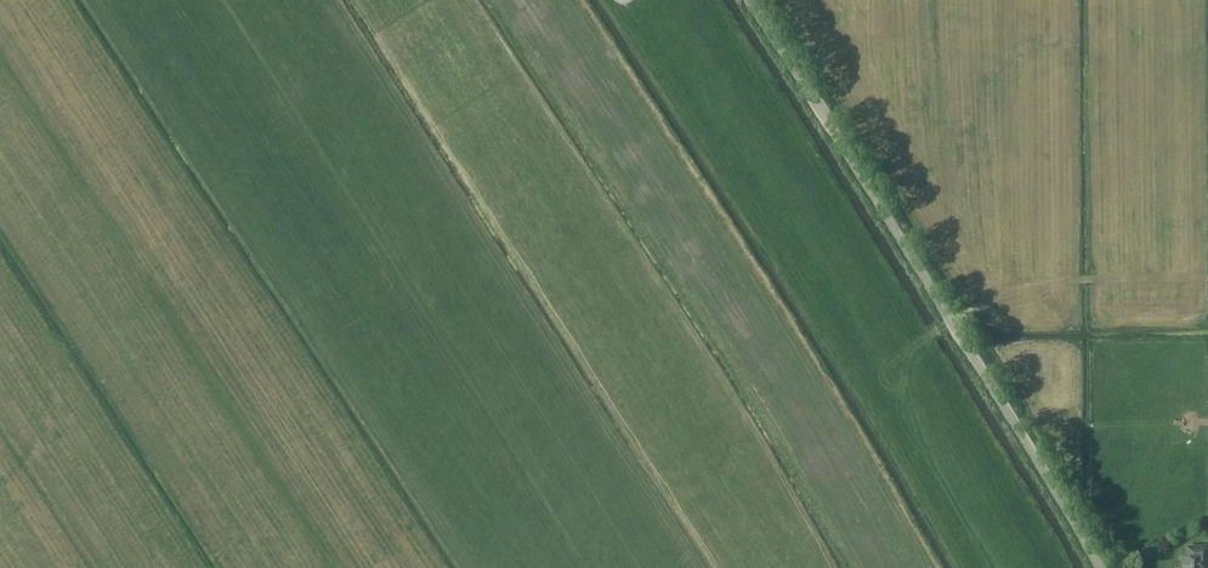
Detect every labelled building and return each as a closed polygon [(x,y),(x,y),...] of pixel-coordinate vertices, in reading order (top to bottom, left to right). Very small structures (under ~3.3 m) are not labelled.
[(1189,547),(1189,558),(1184,558),(1185,567),(1207,567),(1207,562),(1205,562),(1205,546),(1189,547)]
